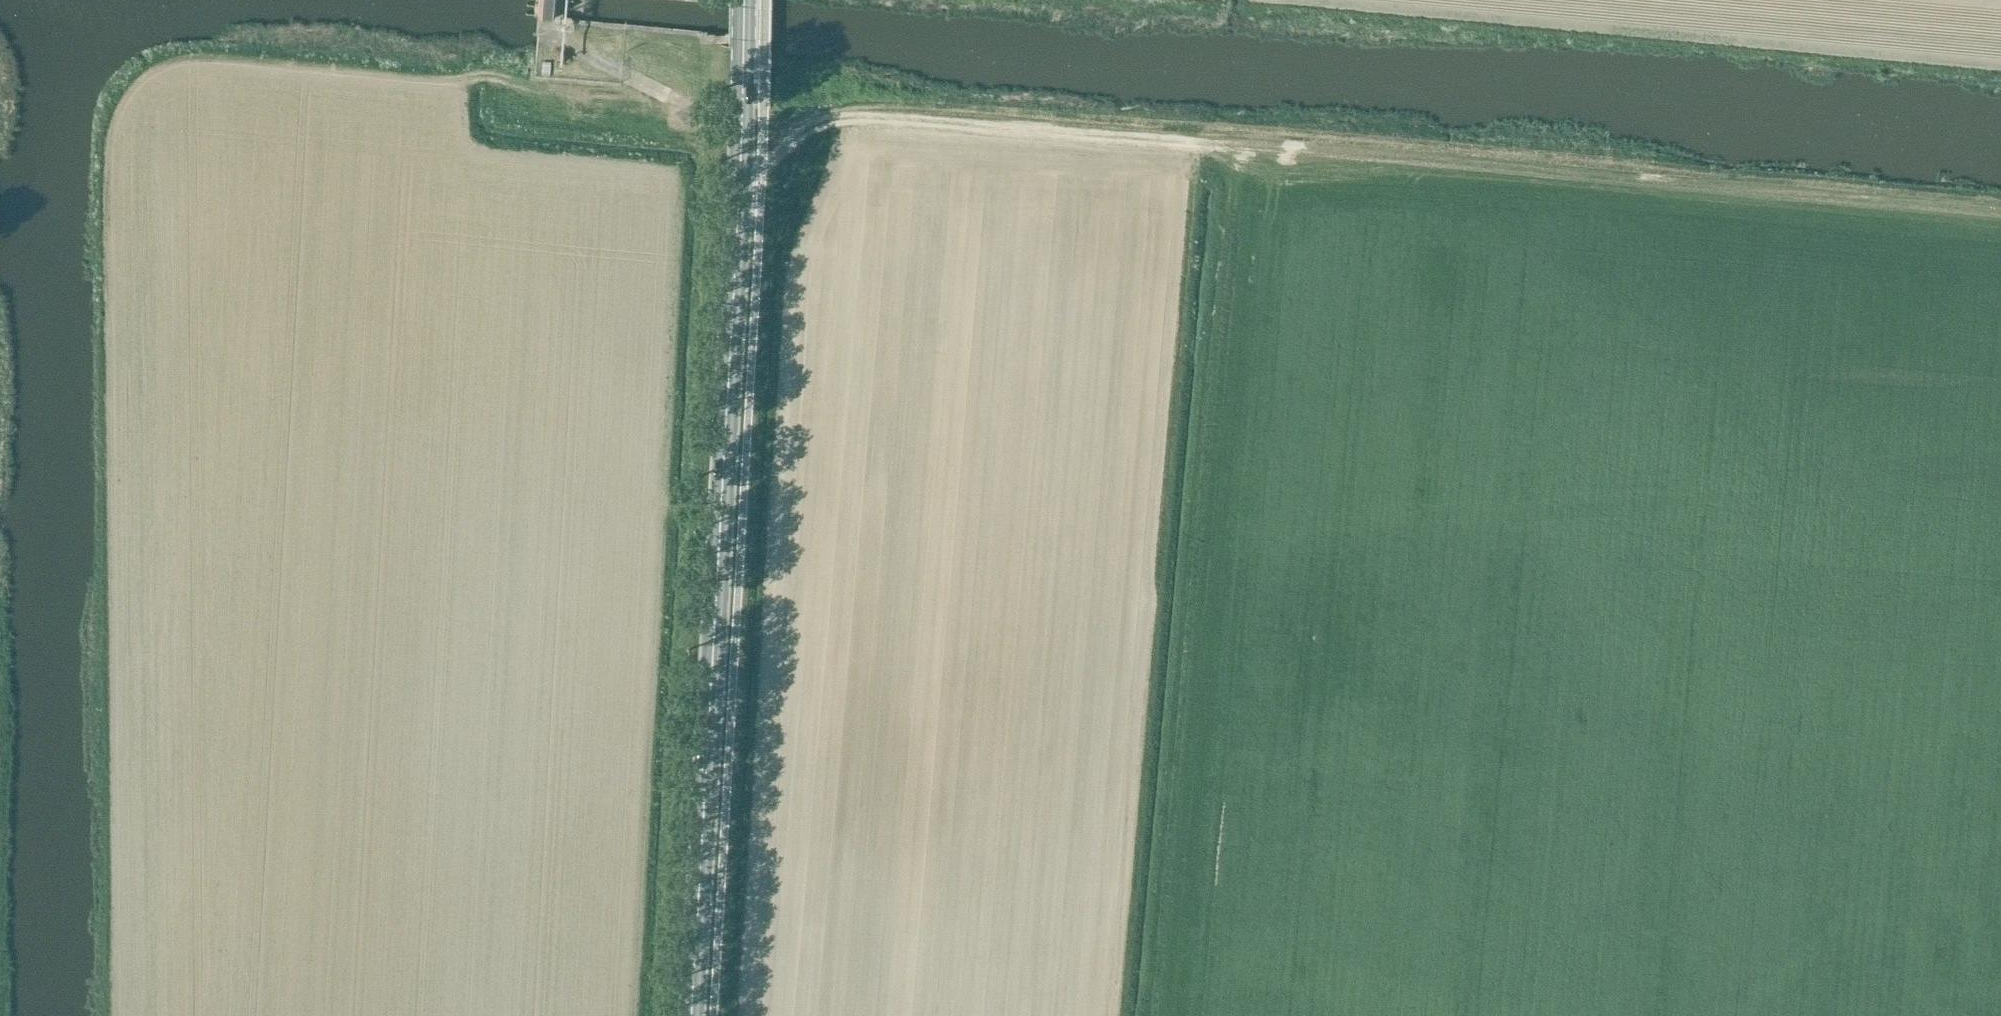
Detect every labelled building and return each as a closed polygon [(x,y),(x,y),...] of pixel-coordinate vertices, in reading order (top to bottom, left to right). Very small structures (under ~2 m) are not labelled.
[(556,17),(557,0),(541,0),(541,1),(539,15),(556,17)]
